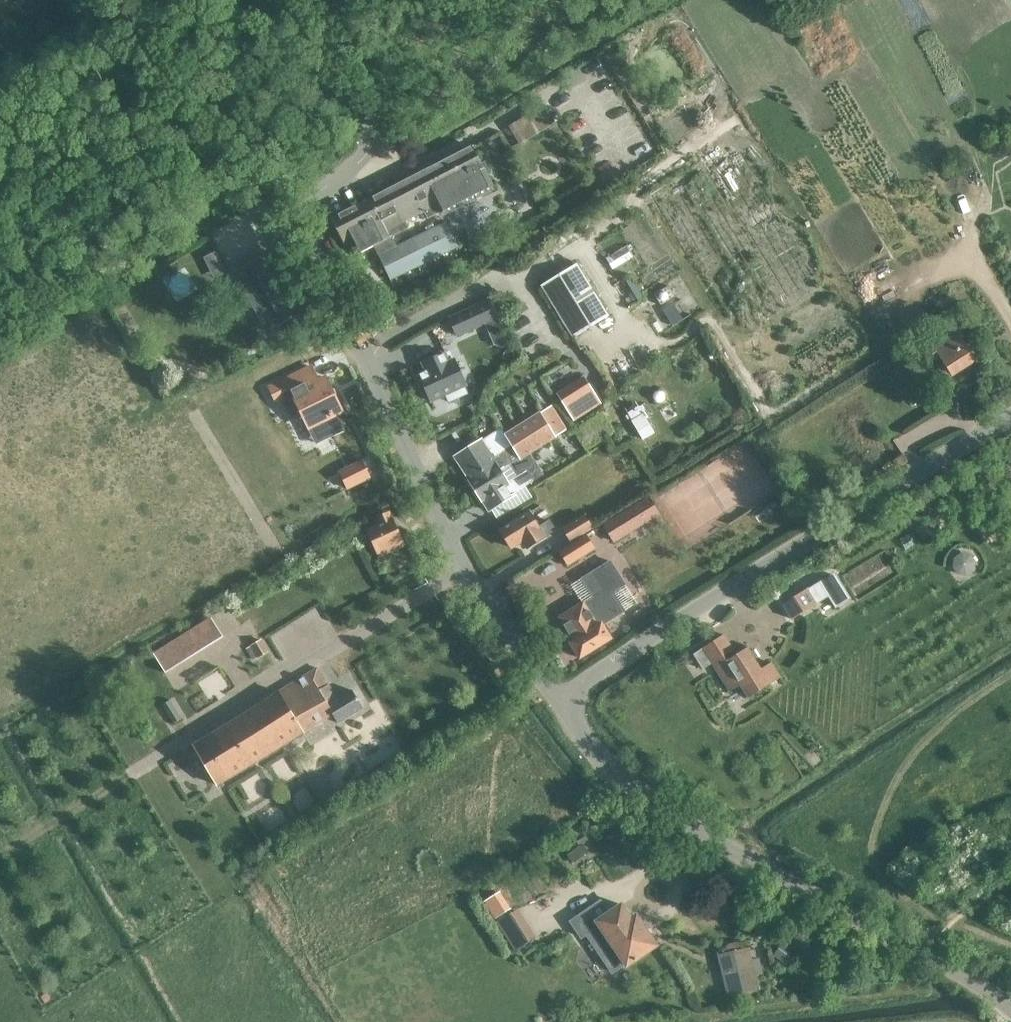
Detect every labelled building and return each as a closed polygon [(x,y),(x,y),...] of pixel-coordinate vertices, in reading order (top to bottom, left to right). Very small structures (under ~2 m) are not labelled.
[(472,148),(451,159),(333,219),(352,257),(373,247),(390,281),(456,247),(445,224),(397,248),(391,237),(389,238),(386,232),(396,227),(399,233),(406,230),(403,224),(424,213),(428,220),(492,186),(472,148)] [(216,253),(205,258),(209,268),(220,262),(216,253)] [(249,265),(235,272),(244,291),(253,286),(264,308),(255,313),(265,331),(279,324),(299,314),(268,253),(249,263),(249,265)] [(576,264),(541,285),(573,338),(608,316),(576,264)] [(668,286),(654,295),(661,305),(675,297),(668,286)] [(496,319),(489,302),(449,320),(457,336),(496,319)] [(673,304),(663,310),(673,326),(682,320),(673,304)] [(940,355),(941,359),(944,362),(936,367),(942,376),(950,371),(952,375),(974,361),(972,358),(975,356),(970,347),(967,349),(963,342),(966,340),(960,331),(957,332),(955,329),(944,335),(946,339),(931,348),(936,358),(940,355)] [(426,372),(419,375),(431,402),(446,395),(449,402),(467,394),(464,387),(466,386),(454,359),(449,362),(445,353),(422,363),(426,372)] [(312,367),(277,384),(292,416),(301,412),(316,443),(342,431),(334,415),(342,411),(326,378),(318,382),(312,367)] [(583,377),(557,394),(574,420),(600,404),(583,377)] [(661,388),(650,394),(657,405),(667,399),(661,388)] [(551,406),(505,434),(512,446),(517,454),(519,459),(566,431),(551,406)] [(638,407),(627,413),(643,439),(654,432),(638,407)] [(480,440),(454,456),(469,481),(495,465),(502,461),(502,463),(514,456),(517,454),(512,446),(491,458),(482,443),(480,440)] [(469,481),(467,482),(479,503),(480,503),(486,513),(513,497),(512,495),(531,484),(514,456),(502,463),(502,461),(495,465),(469,481)] [(362,461),(339,473),(347,489),(370,477),(362,461)] [(649,497),(604,525),(613,540),(659,512),(649,497)] [(545,536),(554,530),(550,522),(538,530),(528,513),(499,531),(510,549),(522,542),(527,550),(546,538),(545,536)] [(376,553),(400,542),(387,514),(375,520),(379,527),(366,533),(376,553)] [(569,540),(591,526),(583,514),(561,528),(569,540)] [(558,553),(566,566),(592,550),(584,537),(558,553)] [(583,604),(558,618),(572,642),(568,644),(577,659),(610,639),(602,625),(605,623),(605,624),(621,614),(611,598),(610,599),(609,596),(626,585),(611,562),(593,573),(604,591),(594,597),(595,599),(585,605),(583,604)] [(835,573),(783,604),(792,619),(828,597),(835,608),(850,599),(835,573)] [(724,635),(693,654),(702,669),(711,663),(713,667),(728,692),(739,686),(748,698),(780,678),(771,664),(760,670),(746,647),(730,657),(727,653),(733,649),(724,635)] [(363,707),(352,690),(338,699),(329,684),(328,685),(318,668),(193,745),(218,785),(304,733),(303,732),(333,714),(338,722),(363,707)] [(119,701),(125,711),(139,703),(133,692),(119,701)] [(182,718),(170,698),(162,703),(173,723),(182,718)] [(510,909),(498,892),(484,901),(495,919),(510,909)] [(589,909),(570,922),(580,937),(599,924),(618,952),(609,957),(617,969),(625,963),(627,965),(656,945),(636,916),(631,919),(622,905),(597,921),(589,909)] [(496,922),(514,949),(534,936),(516,909),(496,922)] [(749,946),(718,954),(728,996),(760,989),(749,946)]
